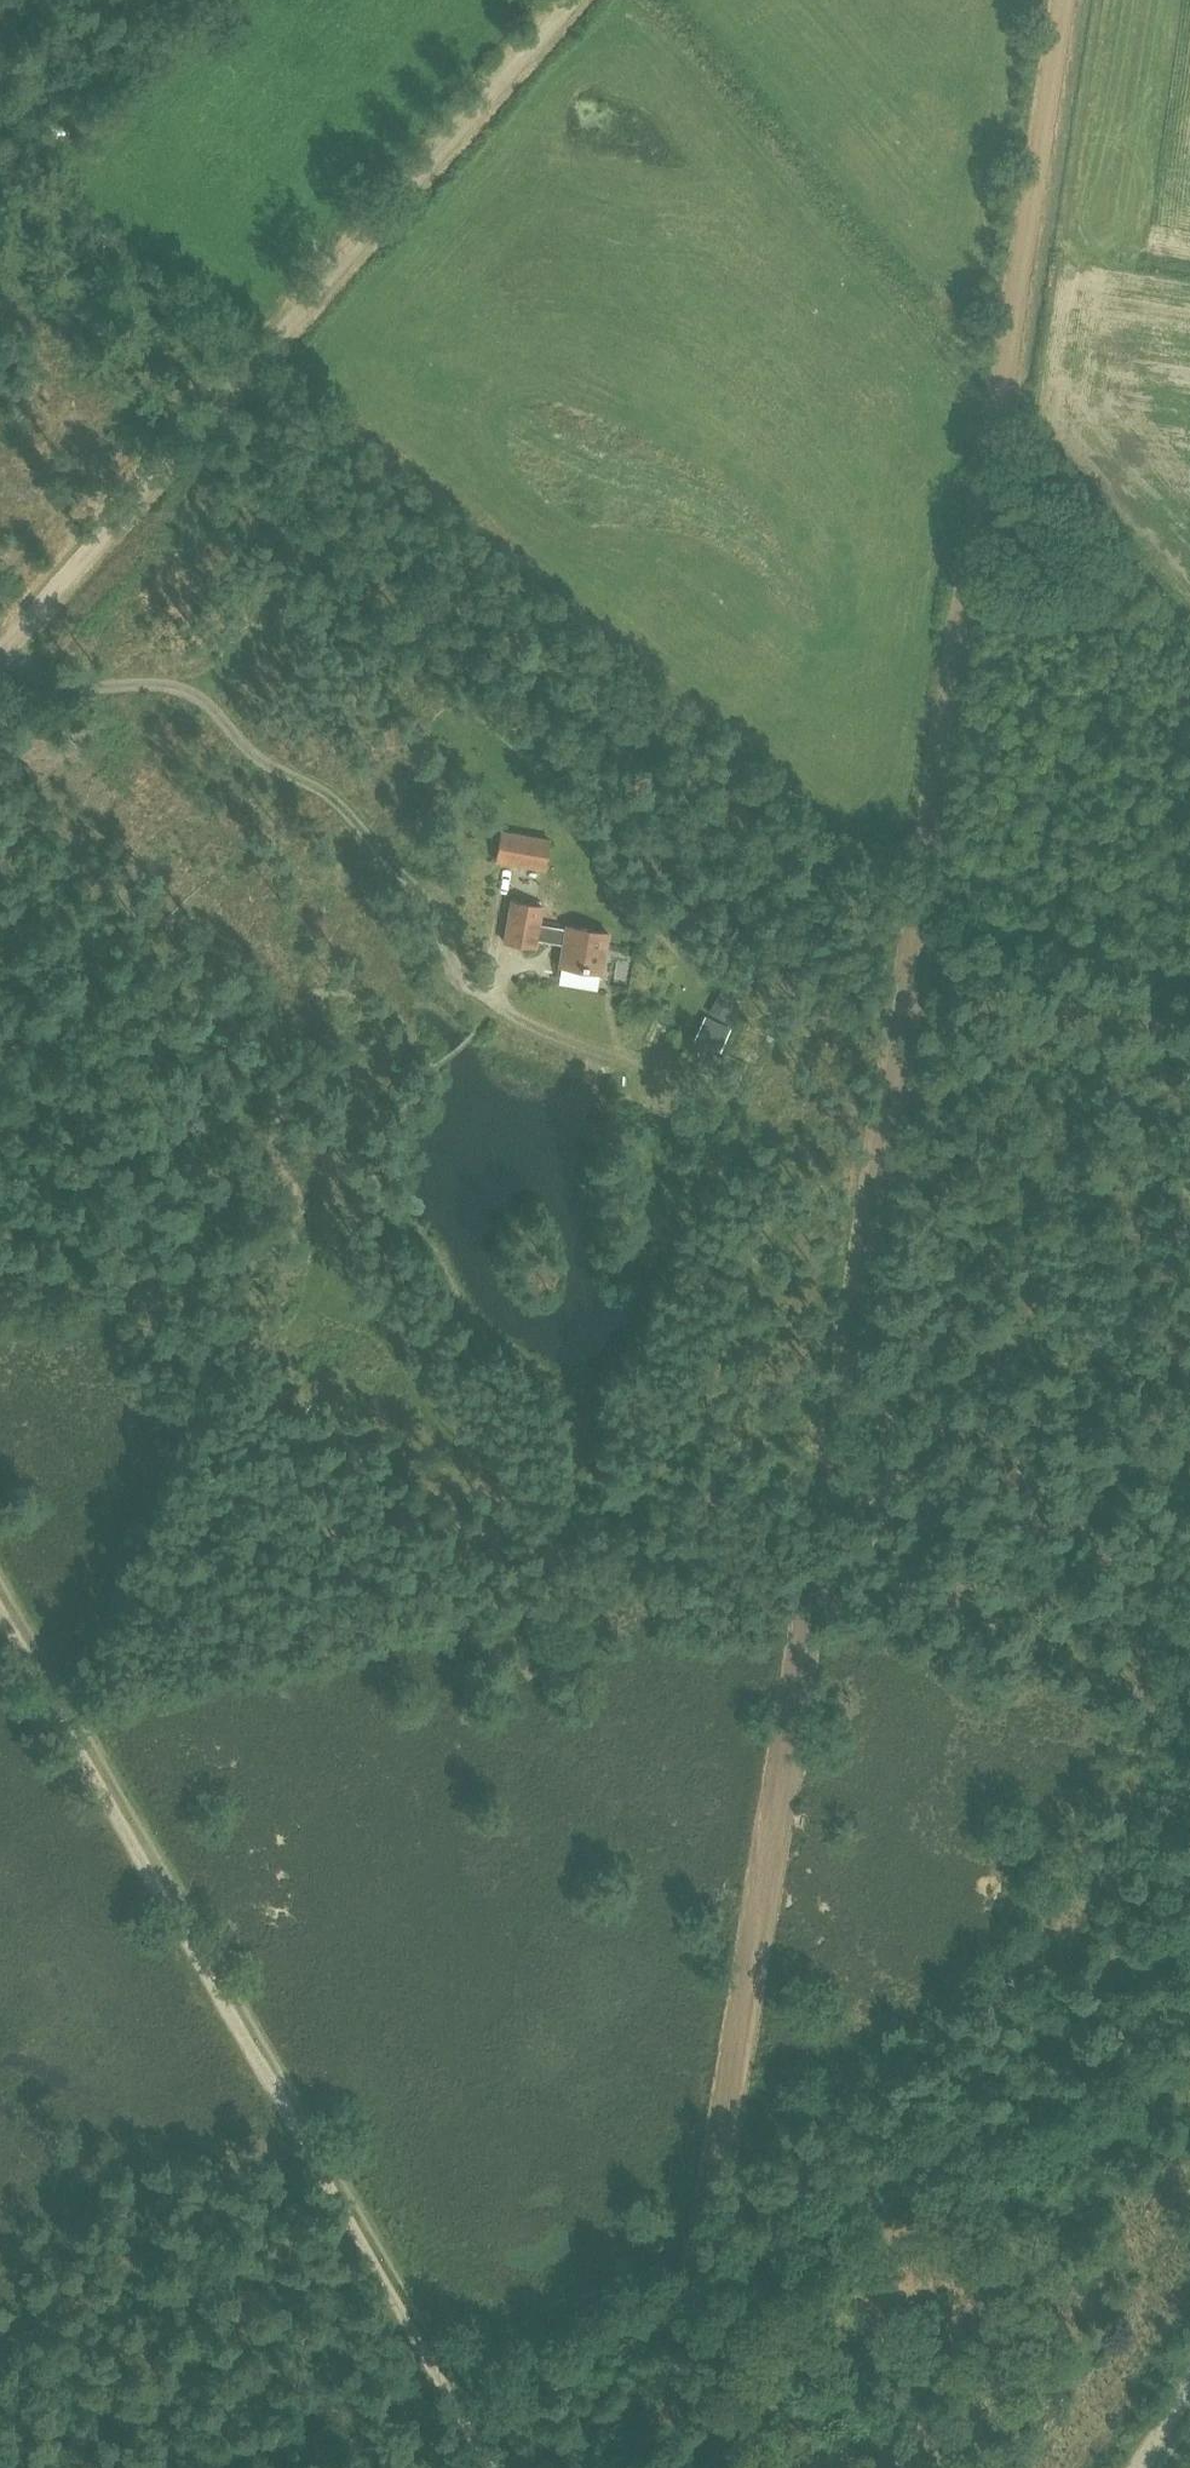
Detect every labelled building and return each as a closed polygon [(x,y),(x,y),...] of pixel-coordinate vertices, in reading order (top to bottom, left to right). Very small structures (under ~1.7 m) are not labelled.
[(500,863),(548,871),(553,841),(505,833),(500,863)] [(543,906),(513,901),(505,943),(536,948),(538,937),(565,942),(561,966),(602,973),(609,933),(568,926),(567,932),(539,927),(543,906)] [(718,1022),(707,1046),(720,1052),(731,1028),(718,1022)]
